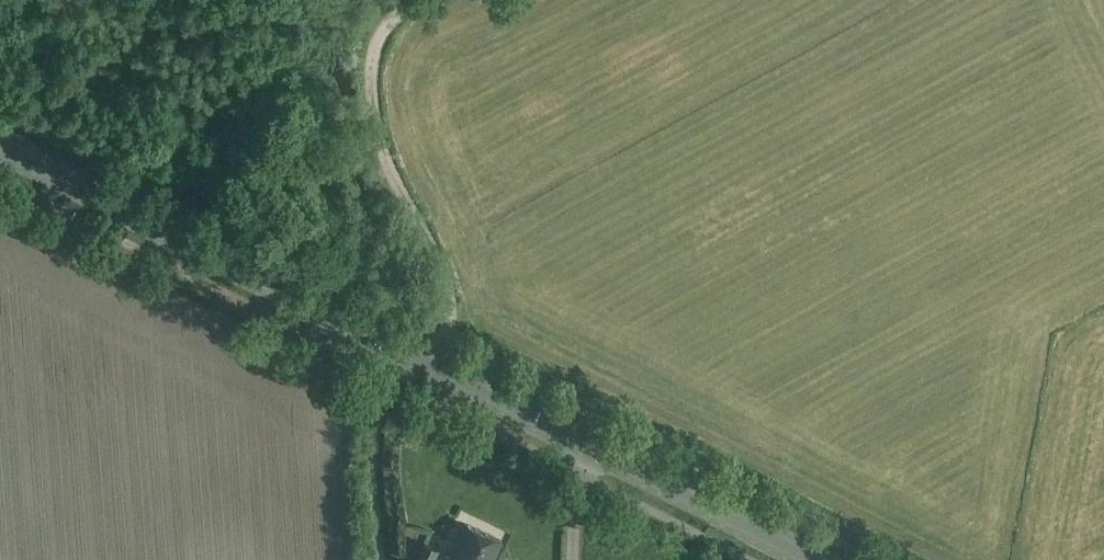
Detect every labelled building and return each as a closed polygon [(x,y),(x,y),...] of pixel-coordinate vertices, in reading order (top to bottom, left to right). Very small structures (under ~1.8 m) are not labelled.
[(501,541),(465,524),(448,559),(492,559),(501,541)] [(440,551),(424,543),(416,559),(435,559),(440,551)]
